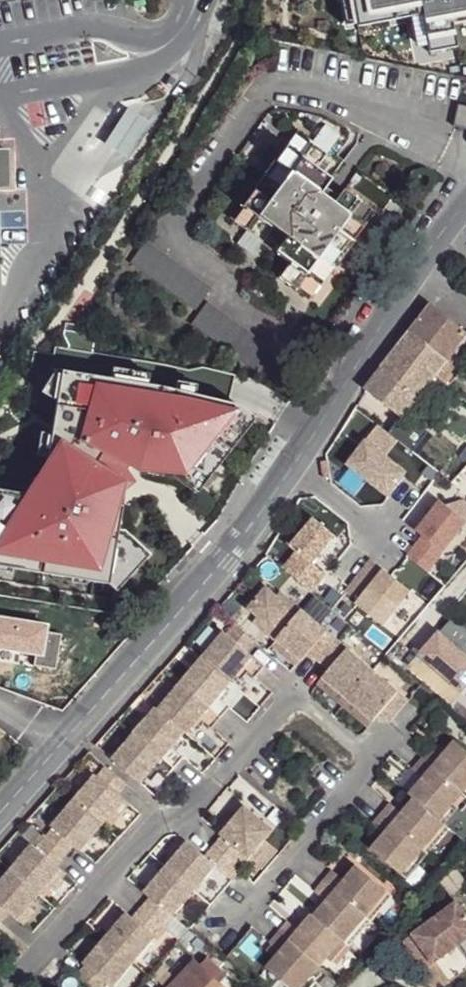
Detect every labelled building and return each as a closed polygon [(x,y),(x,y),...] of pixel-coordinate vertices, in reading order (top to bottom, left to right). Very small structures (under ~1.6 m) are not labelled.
[(348,0),(337,0),(342,27),(353,25),(348,0)] [(353,25),(354,28),(406,19),(418,17),(422,39),(425,54),(452,50),(448,26),(447,17),(465,13),(465,0),(348,0),(353,25)] [(447,17),(448,26),(465,23),(465,13),(447,17)] [(418,17),(406,19),(410,42),(422,39),(418,17)] [(458,105),(456,126),(465,127),(465,107),(458,105)] [(325,148),(300,129),(233,217),(261,239),(272,229),(284,238),(275,250),(288,261),(279,274),(308,296),(373,211),(344,188),(339,194),(333,201),(321,191),(328,184),(330,181),(313,164),(325,148)] [(325,148),(313,164),(330,181),(344,163),(325,148)] [(0,152),(0,189),(1,189),(11,188),(10,151),(0,152)] [(328,184),(321,191),(333,201),(339,194),(328,184)] [(84,319),(114,264),(88,249),(57,305),(84,319)] [(413,328),(425,338),(451,357),(465,337),(465,327),(454,319),(432,305),(413,328)] [(415,330),(383,370),(419,396),(437,374),(414,356),(425,338),(415,330)] [(425,338),(414,356),(437,374),(451,357),(425,338)] [(110,368),(108,379),(144,385),(146,375),(110,368)] [(383,370),(367,391),(404,418),(419,396),(383,370)] [(106,586),(114,592),(151,554),(118,526),(124,479),(93,463),(98,456),(136,473),(177,480),(194,495),(253,419),(235,405),(192,395),(172,392),(144,385),(108,379),(58,372),(19,494),(0,492),(0,568),(106,586)] [(174,383),(172,392),(192,395),(193,386),(174,383)] [(275,598),(266,591),(246,613),(256,621),(277,639),(273,643),(298,664),(305,657),(326,674),(319,681),(370,725),(377,717),(386,725),(408,701),(301,611),(291,623),(283,615),(285,611),(273,600),(275,598)] [(275,598),(273,600),(285,611),(283,615),(291,623),(301,611),(282,592),(275,598)] [(256,621),(251,628),(272,645),(273,643),(277,639),(256,621)] [(251,645),(231,627),(109,763),(136,787),(150,773),(160,783),(181,761),(169,750),(195,723),(207,733),(227,711),(214,700),(241,671),(252,681),(263,670),(243,653),(251,645)] [(453,740),(440,754),(430,746),(412,768),(422,776),(408,793),(412,797),(399,811),(387,801),(369,822),(382,832),(369,847),(405,877),(448,827),(443,823),(457,805),(452,801),(465,785),(465,751),(453,740)] [(0,743),(0,762),(7,766),(14,752),(0,743)] [(101,771),(49,830),(52,832),(34,850),(31,847),(0,882),(0,922),(8,914),(16,921),(27,909),(47,886),(60,872),(56,868),(73,850),(77,854),(122,803),(115,797),(122,790),(101,771)] [(249,803),(225,831),(227,833),(209,853),(192,840),(148,889),(154,896),(136,915),(129,912),(87,959),(90,961),(79,973),(97,986),(104,986),(109,981),(116,986),(157,939),(155,937),(176,912),(178,914),(221,864),(230,871),(247,851),(254,856),(277,827),(249,803)] [(354,865),(342,878),(331,869),(313,887),(324,898),(312,913),(310,911),(294,926),(284,918),(267,938),(278,947),(263,963),(290,986),(303,986),(311,977),(307,974),(325,954),(329,958),(343,943),(346,945),(388,895),(354,865)] [(64,878),(60,872),(47,886),(52,891),(64,878)] [(413,935),(433,963),(465,939),(465,914),(457,902),(413,935)] [(27,909),(16,921),(22,927),(33,914),(27,909)] [(177,986),(221,986),(199,965),(177,986)]
